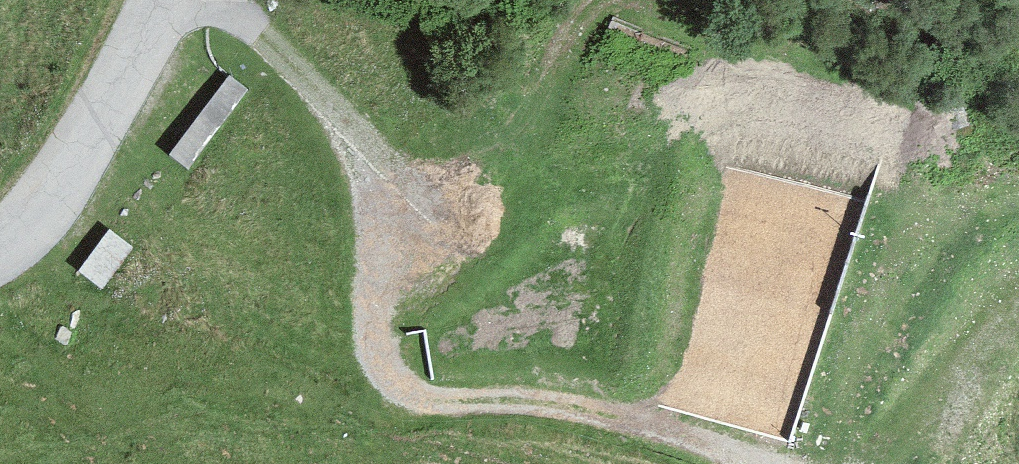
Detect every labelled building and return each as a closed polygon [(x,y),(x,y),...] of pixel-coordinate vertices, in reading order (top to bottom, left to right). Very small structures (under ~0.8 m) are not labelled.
[(175,145),(228,93),(202,66),(148,118),(175,145)]
